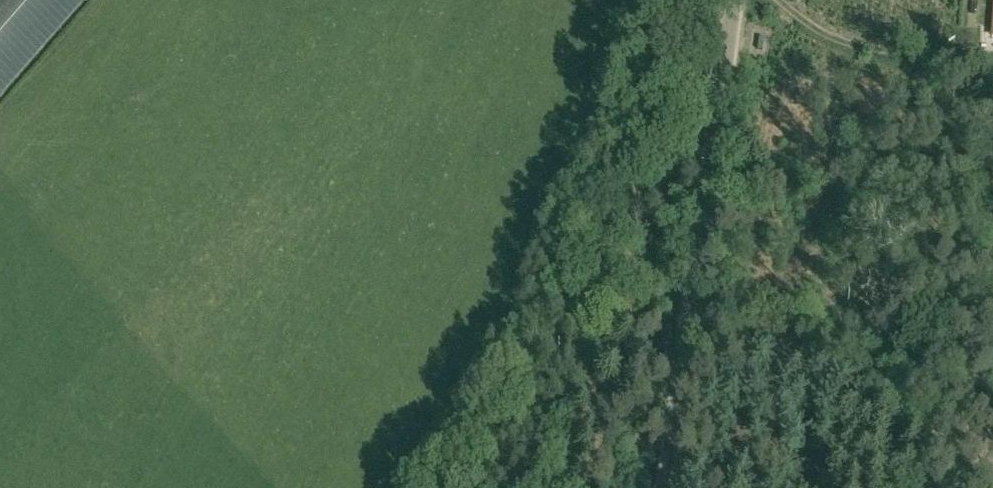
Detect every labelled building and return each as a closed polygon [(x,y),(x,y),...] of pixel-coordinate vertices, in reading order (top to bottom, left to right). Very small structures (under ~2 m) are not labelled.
[(83,0),(0,0),(0,95),(83,0)]
